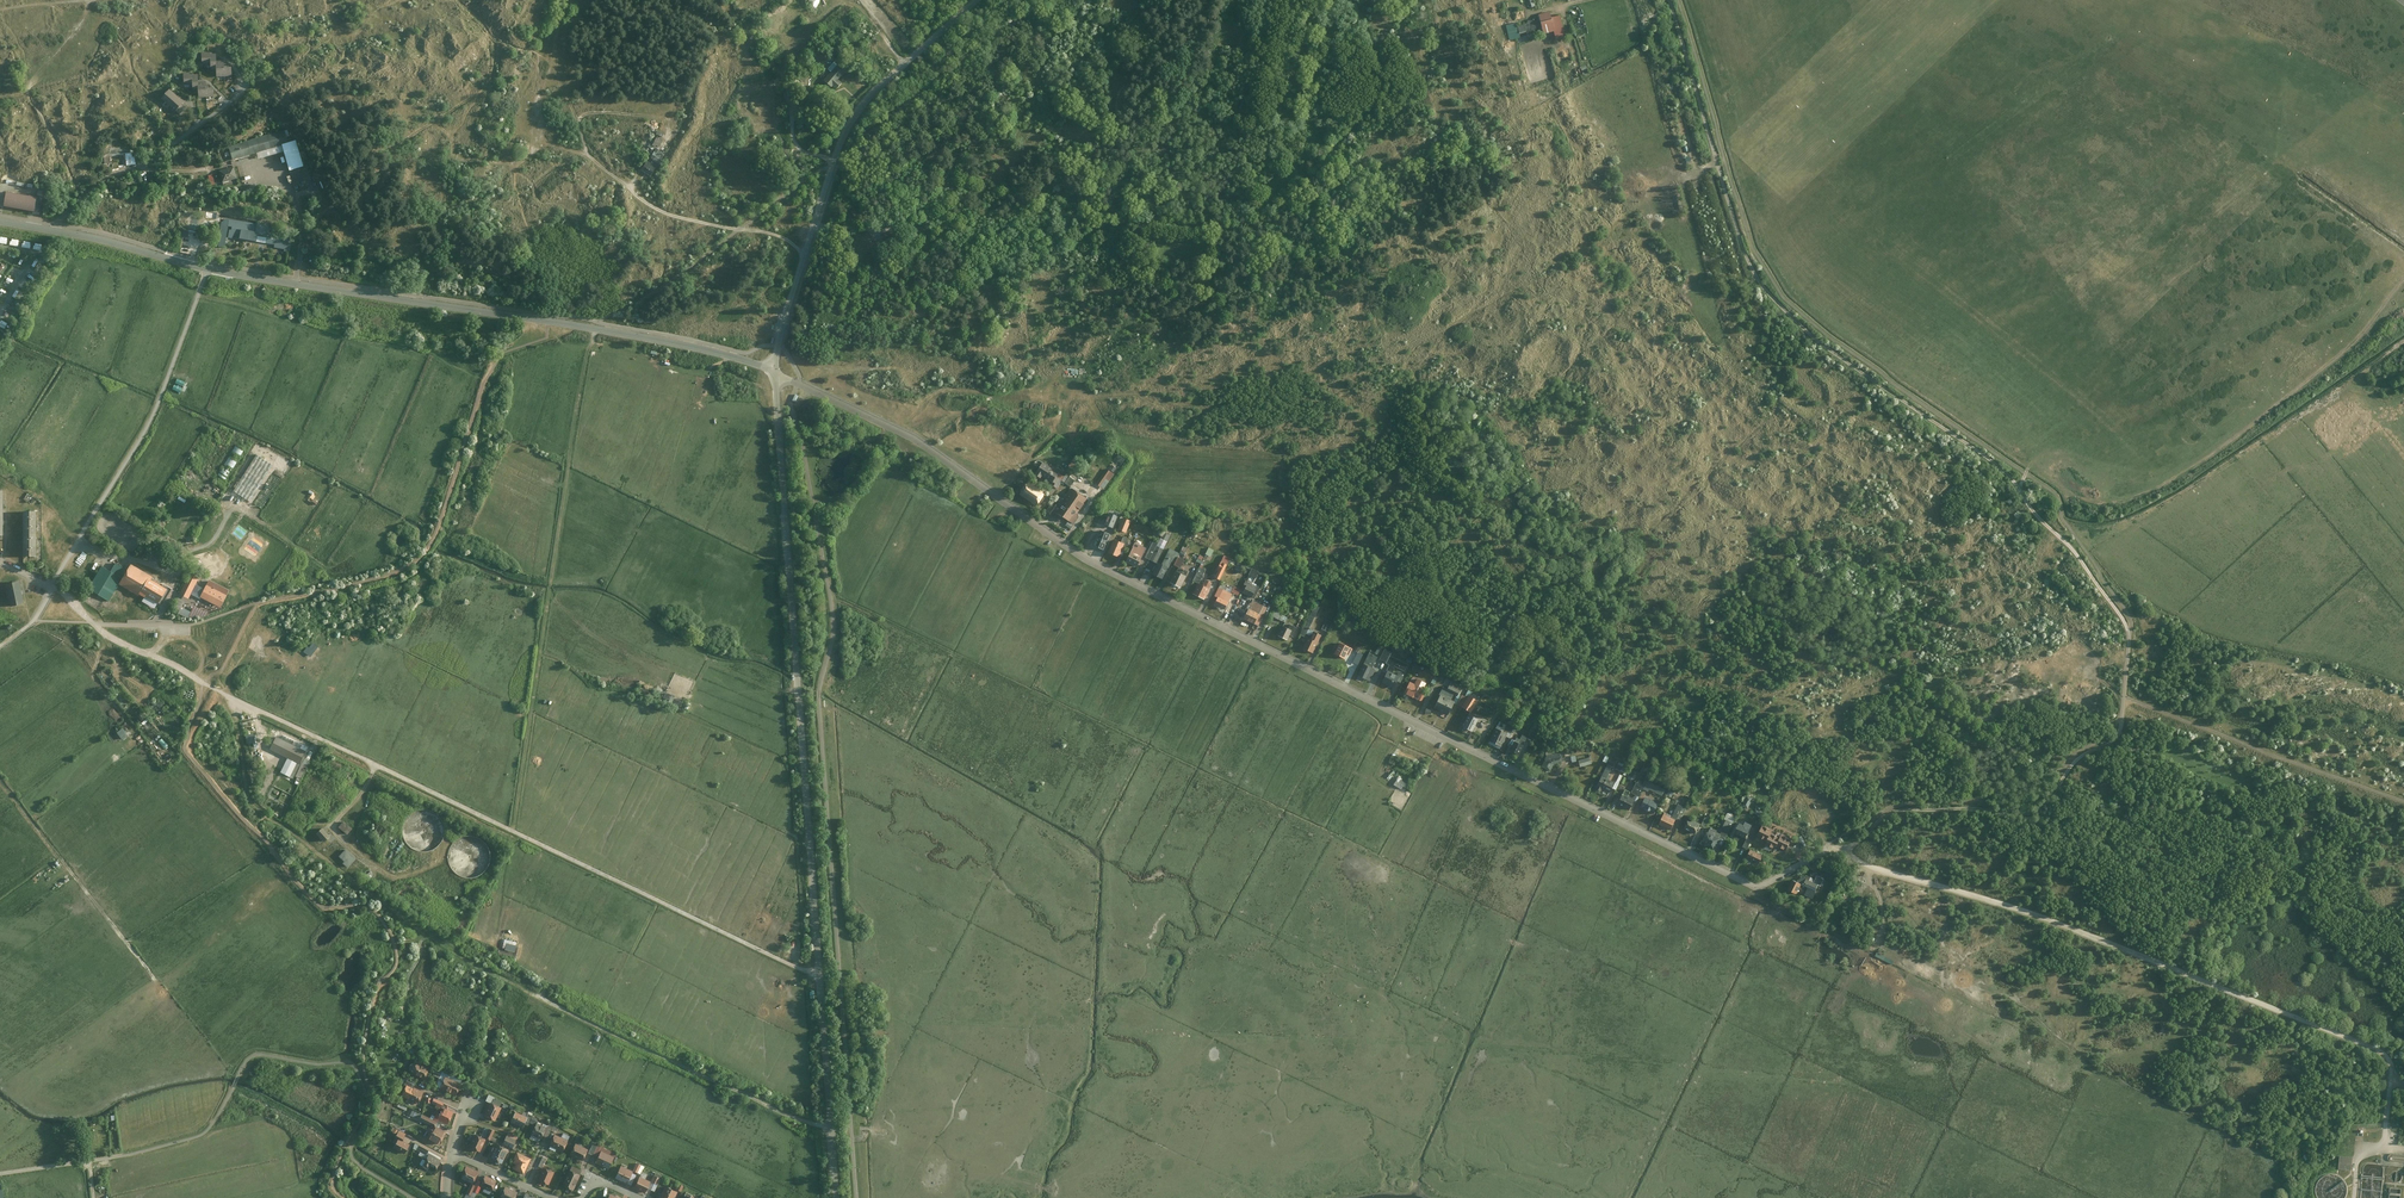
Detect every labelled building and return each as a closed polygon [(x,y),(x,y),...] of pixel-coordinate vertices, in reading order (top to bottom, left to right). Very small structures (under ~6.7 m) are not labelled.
[(788,2),(779,13),(787,21),(797,10),(792,6),(790,4),(788,2)] [(803,4),(799,8),(804,13),(808,9),(803,4)] [(1538,14),(1540,20),(1533,21),(1533,19),(1528,20),(1528,22),(1519,25),(1518,23),(1506,25),(1509,39),(1521,37),(1520,32),(1534,28),(1536,35),(1562,29),(1559,15),(1551,17),(1550,12),(1538,14)] [(767,19),(759,28),(767,36),(776,27),(767,19)] [(818,52),(817,58),(827,60),(829,55),(825,54),(825,51),(819,50),(818,52)] [(214,52),(200,52),(200,63),(208,63),(208,68),(214,68),(214,64),(214,52)] [(833,61),(827,69),(830,72),(823,80),(830,86),(831,85),(836,90),(842,83),(838,79),(845,71),(833,61)] [(214,64),(214,68),(214,76),(228,76),(228,64),(214,64)] [(769,65),(767,67),(774,74),(776,71),(769,65)] [(188,72),(182,72),(182,85),(190,84),(191,90),(197,90),(197,82),(197,74),(188,75),(188,72)] [(204,82),(197,82),(197,90),(197,97),(210,96),(210,86),(204,86),(204,82)] [(169,89),(160,99),(173,111),(174,110),(180,103),(182,101),(169,89)] [(185,107),(180,103),(174,110),(179,114),(185,107)] [(282,134),(227,150),(230,161),(286,145),(282,134)] [(654,145),(650,143),(649,146),(655,148),(657,144),(662,146),(664,140),(657,137),(654,145)] [(133,143),(103,146),(104,162),(111,162),(110,154),(126,153),(127,164),(135,163),(133,143)] [(292,145),(278,149),(285,173),(299,169),(292,145)] [(650,165),(646,162),(640,170),(649,176),(654,170),(655,171),(662,161),(659,159),(663,154),(656,149),(649,159),(653,161),(650,165)] [(233,167),(219,171),(222,182),(236,179),(233,167)] [(4,192),(2,206),(32,211),(32,213),(38,214),(42,195),(35,194),(34,197),(4,192)] [(222,219),(216,246),(222,248),(226,228),(238,231),(237,239),(266,245),(267,239),(251,236),(254,226),(222,219)] [(900,240),(900,231),(888,231),(888,240),(900,240)] [(23,246),(31,248),(32,241),(24,240),(23,246)] [(870,242),(871,251),(867,251),(868,258),(881,257),(881,251),(887,250),(886,241),(880,242),(870,242)] [(34,248),(42,250),(44,244),(36,242),(34,248)] [(9,322),(2,319),(0,325),(7,328),(9,322)] [(224,484),(242,453),(234,448),(216,479),(224,484)] [(1124,463),(1128,458),(1122,454),(1118,459),(1124,463)] [(1076,457),(1070,466),(1076,470),(1082,460),(1076,457)] [(244,508),(270,469),(253,458),(228,498),(244,508)] [(1057,485),(1063,476),(1045,464),(1039,472),(1057,485)] [(192,478),(194,471),(188,469),(185,476),(192,478)] [(1106,469),(1096,483),(1104,489),(1114,474),(1106,469)] [(486,478),(488,471),(482,470),(480,476),(486,478)] [(1020,494),(1037,505),(1044,494),(1027,483),(1020,494)] [(1057,513),(1071,523),(1088,500),(1074,490),(1057,513)] [(21,514),(21,535),(33,535),(33,524),(33,514),(21,514)] [(1129,532),(1133,518),(1124,516),(1120,529),(1129,532)] [(33,544),(33,535),(21,535),(21,556),(33,556),(33,544)] [(1118,557),(1123,543),(1114,539),(1109,553),(1118,557)] [(1147,557),(1157,562),(1165,547),(1155,542),(1147,557)] [(1138,566),(1146,548),(1136,543),(1127,561),(1138,566)] [(1156,576),(1164,580),(1176,556),(1168,552),(1156,576)] [(1186,559),(1178,555),(1174,563),(1182,567),(1186,559)] [(1214,577),(1220,580),(1230,560),(1224,557),(1214,577)] [(151,577),(129,565),(118,585),(156,606),(165,589),(149,580),(151,577)] [(121,577),(102,566),(88,590),(107,601),(121,577)] [(1171,585),(1180,589),(1189,572),(1180,567),(1171,585)] [(1201,582),(1207,570),(1201,567),(1195,579),(1201,582)] [(175,598),(186,603),(193,589),(195,583),(185,578),(175,598)] [(1244,592),(1253,596),(1258,585),(1250,581),(1244,592)] [(9,607),(21,604),(19,594),(17,583),(5,585),(9,607)] [(1195,593),(1206,598),(1211,589),(1200,583),(1195,593)] [(1236,585),(1233,591),(1240,595),(1243,589),(1236,585)] [(217,612),(225,597),(203,586),(199,592),(195,601),(217,612)] [(1216,604),(1226,610),(1234,594),(1223,589),(1216,604)] [(1244,620),(1258,628),(1268,608),(1254,601),(1244,620)] [(1303,648),(1312,653),(1322,635),(1311,629),(1320,611),(1313,608),(1299,635),(1307,639),(1303,648)] [(1271,616),(1284,623),(1287,617),(1274,610),(1271,616)] [(1325,619),(1322,629),(1329,631),(1332,621),(1325,619)] [(1290,635),(1293,637),(1299,626),(1293,624),(1290,629),(1285,626),(1279,637),(1287,641),(1290,635)] [(1354,650),(1359,652),(1363,644),(1358,642),(1354,650)] [(1335,654),(1346,660),(1353,647),(1347,644),(1346,646),(1340,643),(1335,654)] [(308,661),(312,655),(305,649),(301,656),(308,661)] [(1386,660),(1405,669),(1409,660),(1391,651),(1386,660)] [(1365,662),(1373,666),(1377,658),(1369,654),(1365,662)] [(1410,668),(1419,673),(1423,665),(1414,660),(1410,668)] [(1360,674),(1369,679),(1374,669),(1365,664),(1360,674)] [(1381,681),(1396,688),(1401,678),(1386,671),(1381,681)] [(1403,693),(1416,699),(1425,683),(1411,676),(1403,693)] [(1456,698),(1461,688),(1446,681),(1441,690),(1456,698)] [(664,697),(673,702),(676,696),(667,691),(664,697)] [(1431,708),(1446,716),(1454,701),(1439,693),(1431,708)] [(1523,694),(1520,700),(1527,703),(1530,697),(1523,694)] [(1478,718),(1471,714),(1478,701),(1467,695),(1459,710),(1464,713),(1459,724),(1472,731),(1478,718)] [(128,713),(141,727),(149,720),(136,706),(128,713)] [(1504,730),(1511,734),(1514,727),(1507,724),(1504,730)] [(116,732),(122,740),(130,735),(124,726),(116,732)] [(1491,743),(1502,748),(1509,736),(1498,730),(1491,743)] [(1511,751),(1520,755),(1528,739),(1519,734),(1511,751)] [(307,754),(285,744),(281,752),(288,755),(280,772),(290,777),(298,761),(302,763),(307,754)] [(1541,766),(1550,770),(1553,764),(1560,762),(1559,753),(1546,756),(1541,766)] [(1578,760),(1579,767),(1592,764),(1590,757),(1578,760)] [(1608,764),(1615,766),(1617,760),(1610,758),(1608,764)] [(1635,780),(1638,772),(1630,768),(1627,776),(1635,780)] [(1401,780),(1402,777),(1397,775),(1393,784),(1405,790),(1408,783),(1401,780)] [(1595,790),(1608,796),(1614,785),(1601,778),(1595,790)] [(1646,790),(1661,797),(1665,791),(1649,783),(1646,790)] [(1615,805),(1628,811),(1634,800),(1621,793),(1615,805)] [(1742,805),(1748,808),(1753,797),(1747,794),(1742,805)] [(1640,808),(1654,815),(1659,805),(1645,798),(1640,808)] [(1672,816),(1681,820),(1687,806),(1677,803),(1672,816)] [(1756,808),(1754,813),(1761,817),(1764,812),(1756,808)] [(1658,825),(1671,832),(1677,820),(1663,814),(1658,825)] [(1683,831),(1693,836),(1699,823),(1689,818),(1683,831)] [(337,826),(345,834),(350,828),(343,821),(337,826)] [(1735,834),(1745,839),(1751,826),(1740,821),(1735,834)] [(1782,833),(1780,837),(1770,832),(1772,828),(1763,824),(1756,837),(1764,841),(1763,844),(1775,850),(1777,846),(1786,850),(1792,838),(1782,833)] [(322,828),(315,833),(322,841),(329,837),(322,828)] [(1700,843),(1714,850),(1722,834),(1708,828),(1700,843)] [(1748,848),(1752,838),(1748,836),(1743,846),(1748,848)] [(1793,846),(1798,859),(1804,857),(1799,844),(1793,846)] [(1747,857),(1760,864),(1765,854),(1751,848),(1747,857)] [(345,849),(338,856),(348,866),(355,859),(345,849)] [(1806,874),(1801,883),(1815,890),(1818,884),(1823,887),(1827,879),(1818,875),(1815,879),(1806,874)] [(1796,892),(1801,883),(1793,879),(1788,888),(1796,892)] [(516,946),(504,943),(503,948),(514,951),(516,946)] [(1892,964),(1894,960),(1877,952),(1875,955),(1892,964)] [(384,1020),(380,1034),(387,1036),(390,1022),(384,1020)] [(414,1063),(410,1073),(424,1079),(427,1073),(428,1069),(414,1063)] [(444,1077),(439,1089),(455,1097),(461,1085),(444,1077)] [(402,1091),(400,1096),(410,1101),(415,1090),(405,1085),(405,1086),(405,1087),(403,1089),(402,1091)] [(415,1090),(410,1101),(418,1105),(424,1093),(415,1089),(415,1090)] [(382,1119),(390,1120),(393,1098),(384,1097),(382,1119)] [(442,1102),(433,1098),(430,1103),(440,1107),(442,1103),(442,1102)] [(446,1105),(442,1103),(440,1107),(437,1115),(436,1117),(437,1117),(436,1120),(446,1125),(452,1113),(444,1109),(446,1105)] [(489,1104),(484,1115),(496,1120),(501,1109),(489,1104)] [(516,1112),(510,1123),(523,1129),(528,1118),(516,1112)] [(433,1126),(435,1121),(432,1120),(421,1115),(418,1119),(432,1126),(433,1126)] [(536,1122),(530,1135),(542,1140),(547,1126),(536,1122)] [(405,1134),(393,1126),(389,1133),(398,1139),(401,1140),(405,1134)] [(445,1133),(433,1126),(432,1126),(426,1137),(439,1145),(445,1133)] [(488,1129),(485,1138),(491,1141),(494,1132),(488,1129)] [(475,1135),(470,1148),(479,1152),(485,1138),(475,1135)] [(500,1146),(510,1150),(515,1139),(505,1135),(500,1146)] [(553,1135),(549,1146),(563,1152),(567,1141),(553,1135)] [(394,1147),(405,1153),(410,1145),(401,1140),(398,1139),(394,1147)] [(417,1143),(415,1147),(422,1150),(420,1154),(426,1156),(430,1148),(417,1143)] [(491,1143),(485,1160),(500,1166),(507,1149),(491,1143)] [(576,1144),(571,1156),(582,1161),(587,1149),(576,1144)] [(530,1159),(516,1152),(511,1162),(514,1164),(512,1169),(523,1174),(530,1159)] [(600,1152),(595,1163),(601,1166),(600,1168),(608,1172),(614,1158),(600,1152)] [(546,1153),(540,1165),(543,1167),(550,1155),(546,1153)] [(427,1155),(421,1165),(434,1173),(441,1163),(427,1155)] [(2352,1160),(2339,1159),(2337,1172),(2350,1173),(2352,1160)] [(643,1173),(647,1165),(638,1161),(635,1170),(643,1173)] [(472,1185),(478,1172),(465,1165),(459,1178),(472,1185)] [(620,1166),(614,1180),(626,1185),(632,1171),(620,1166)] [(542,1168),(537,1180),(549,1186),(554,1173),(542,1168)] [(566,1174),(559,1189),(570,1194),(577,1178),(566,1174)] [(491,1192),(496,1181),(484,1176),(479,1186),(491,1192)] [(639,1177),(633,1188),(643,1193),(649,1182),(639,1177)] [(476,1186),(472,1185),(467,1196),(471,1197),(476,1186)] [(516,1192),(504,1187),(499,1197),(514,1197),(516,1192)] [(661,1197),(672,1197),(675,1191),(665,1187),(661,1197)]
